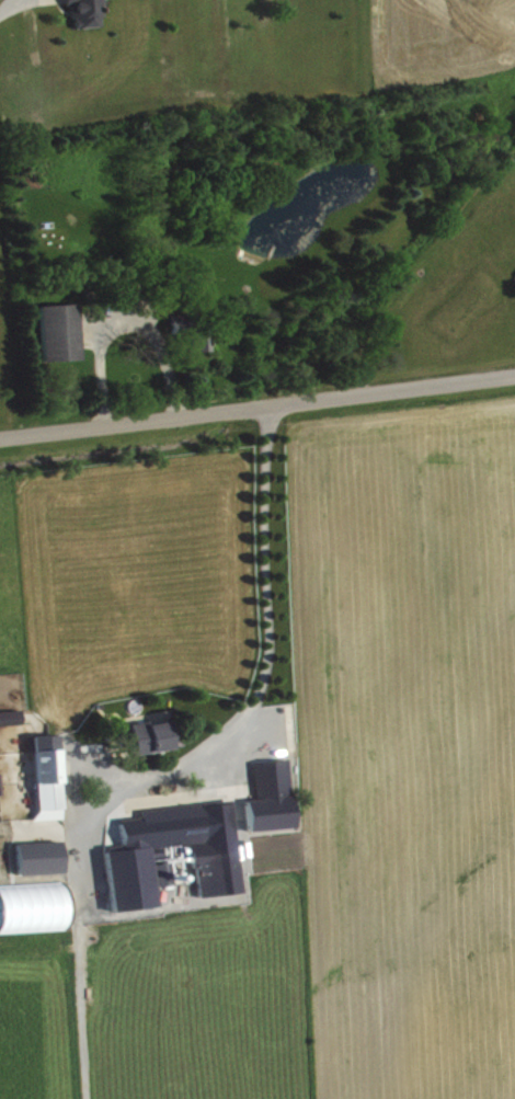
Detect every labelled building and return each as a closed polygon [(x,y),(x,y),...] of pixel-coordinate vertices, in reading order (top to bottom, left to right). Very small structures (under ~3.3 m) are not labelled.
[(69,7),(75,6),(77,29),(106,27),(104,0),(69,0),(69,7)] [(84,360),(82,304),(43,305),(46,362),(84,360)] [(188,332),(191,317),(174,314),(172,329),(188,332)] [(192,336),(192,352),(212,351),(211,335),(192,336)] [(176,750),(172,721),(135,725),(137,744),(138,744),(140,754),(176,750)] [(68,820),(65,735),(33,737),(33,752),(39,752),(42,821),(68,820)] [(252,832),(297,829),(293,760),(257,762),(259,800),(250,800),(252,832)] [(245,893),(236,802),(145,811),(145,818),(124,820),(126,850),(109,851),(115,912),(160,907),(154,849),(182,846),(184,874),(200,873),(202,898),(245,893)] [(68,873),(67,841),(21,843),(22,875),(68,873)] [(162,884),(177,883),(175,863),(160,864),(162,884)] [(66,883),(0,886),(0,923),(0,934),(68,931),(66,883)]
